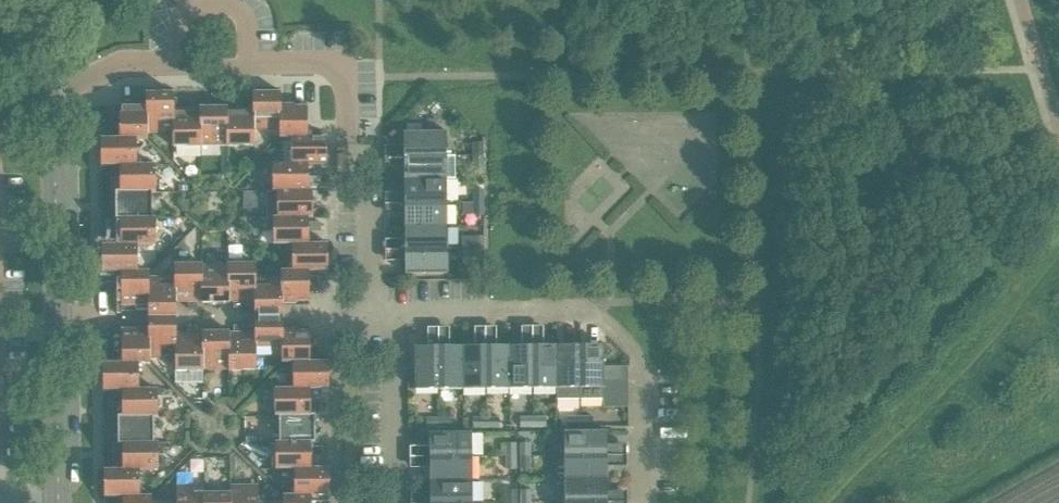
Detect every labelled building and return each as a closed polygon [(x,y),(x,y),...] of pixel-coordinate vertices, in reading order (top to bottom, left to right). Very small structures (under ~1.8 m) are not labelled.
[(279,103),(280,103),(280,92),(252,92),(253,111),(253,128),(254,128),(279,127),(280,127),(279,103)] [(173,128),(173,111),(174,111),(174,93),(146,93),(146,104),(146,129),(147,129),(172,128),(173,128)] [(200,147),(200,107),(199,107),(199,111),(195,111),(195,99),(186,100),(186,111),(174,111),(173,111),(173,128),(172,128),(173,147),(200,147)] [(253,128),(253,111),(240,111),(240,99),(231,99),(231,111),(227,111),(227,107),(226,107),(227,147),(254,146),(254,128),(253,128)] [(307,127),(307,102),(290,102),(280,103),(279,103),(280,127),(279,127),(279,138),(290,138),(323,137),(323,131),(307,131),(307,127)] [(147,135),(147,129),(146,129),(146,104),(141,104),(119,104),(119,128),(119,133),(103,133),(103,139),(100,139),(101,140),(136,140),(147,140),(147,135)] [(227,147),(226,107),(200,107),(200,147),(201,147),(201,143),(226,142),(226,147),(227,147)] [(446,156),(446,132),(403,132),(403,145),(408,145),(408,156),(446,156)] [(326,165),(326,146),(326,137),(323,137),(290,138),(291,164),(308,164),(308,165),(326,165)] [(137,161),(136,140),(101,140),(101,167),(119,167),(137,166),(137,165),(137,161)] [(483,155),(483,142),(473,143),(473,156),(483,155)] [(483,169),(483,155),(473,156),(473,169),(483,169)] [(455,179),(455,156),(446,156),(408,156),(408,167),(404,167),(404,179),(455,179)] [(320,186),(320,177),(308,177),(308,165),(308,164),(291,164),(272,164),(272,191),(308,191),(308,190),(308,186),(320,186)] [(155,193),(155,165),(137,165),(137,166),(119,167),(120,184),(108,184),(108,193),(115,193),(151,193),(155,193)] [(447,203),(446,179),(455,179),(404,179),(404,192),(408,192),(408,203),(447,203)] [(483,202),(483,189),(473,189),(474,202),(483,202)] [(312,218),(312,190),(308,190),(308,191),(272,191),(272,192),(276,192),(277,217),(273,217),(273,218),(308,218),(312,218)] [(151,218),(151,193),(115,193),(116,218),(151,218)] [(483,215),(483,202),(474,202),(474,215),(483,215)] [(447,226),(447,203),(408,203),(408,214),(404,214),(404,227),(447,226)] [(156,246),(156,218),(151,218),(116,218),(108,219),(108,228),(120,228),(120,245),(137,245),(137,247),(156,246)] [(308,243),(308,231),(320,231),(320,222),(308,222),(308,218),(273,218),(273,245),(291,245),(291,244),(308,244),(308,243)] [(447,250),(447,226),(404,227),(404,239),(409,239),(409,250),(447,250)] [(484,249),(484,236),(474,236),(474,249),(484,249)] [(327,271),(327,243),(308,243),(308,244),(291,244),(291,245),(292,270),(292,271),(325,271),(327,271)] [(137,272),(137,251),(137,247),(137,245),(120,245),(101,245),(102,272),(137,272)] [(484,262),(484,249),(474,249),(474,262),(484,262)] [(447,274),(447,250),(409,250),(409,261),(404,261),(405,274),(447,274)] [(228,303),(228,263),(227,263),(227,268),(202,268),(202,264),(201,264),(202,304),(228,303)] [(255,299),(255,282),(255,263),(228,263),(228,303),(229,303),(229,299),(233,299),(233,308),(242,308),(242,299),(254,299),(255,299)] [(202,304),(201,264),(174,264),(174,283),(175,283),(175,300),(175,299),(188,299),(188,309),(196,309),(196,299),(201,299),(201,304),(202,304)] [(309,286),(309,277),(325,277),(325,271),(292,271),(292,270),(280,270),(281,282),(281,281),(282,306),(288,306),(309,306),(309,286)] [(149,307),(149,283),(149,272),(137,272),(102,272),(102,273),(104,273),(105,279),(120,279),(120,284),(121,308),(144,307),(148,307),(149,307)] [(282,306),(281,281),(281,282),(255,282),(255,299),(254,299),(254,317),(282,317),(282,306)] [(176,318),(175,299),(175,300),(175,283),(174,283),(149,283),(149,307),(148,307),(148,318),(176,318)] [(282,352),(282,327),(282,317),(254,317),(254,335),(255,335),(255,352),(256,352),(281,352),(282,352)] [(175,353),(175,336),(176,336),(176,318),(148,318),(148,328),(149,328),(149,353),(175,353)] [(202,371),(202,331),(201,331),(201,336),(197,336),(197,326),(188,326),(188,336),(176,336),(175,336),(175,353),(175,372),(202,371)] [(255,352),(255,335),(254,335),(242,335),(242,326),(233,326),(233,336),(229,336),(229,331),(228,331),(229,371),(256,371),(256,352),(255,352)] [(309,349),(309,338),(309,327),(288,327),(282,327),(282,352),(281,352),(281,363),(293,363),(293,362),(326,362),(326,361),(326,356),(309,356),(309,349)] [(149,328),(148,328),(144,329),(121,329),(121,353),(121,358),(105,358),(105,363),(103,363),(103,365),(138,364),(149,364),(149,353),(149,328)] [(229,371),(228,331),(202,331),(202,371),(203,371),(203,367),(228,367),(228,371),(229,371)] [(568,350),(568,345),(556,346),(556,388),(556,399),(579,399),(579,350),(568,350)] [(603,345),(590,345),(590,350),(579,350),(579,399),(602,399),(602,394),(602,388),(603,388),(603,381),(603,367),(603,345)] [(485,389),(485,351),(474,351),(474,346),(462,347),(462,389),(485,389)] [(509,389),(508,346),(496,346),(496,351),(485,351),(485,389),(509,389)] [(532,388),(532,350),(521,350),(521,346),(508,346),(509,389),(532,388)] [(556,388),(556,346),(543,346),(543,350),(532,350),(532,388),(556,388)] [(438,389),(438,351),(427,351),(427,347),(414,347),(414,390),(438,389)] [(462,389),(462,347),(449,347),(449,351),(438,351),(438,389),(462,389)] [(328,389),(328,361),(326,361),(326,362),(293,362),(293,363),(293,388),(293,389),(310,389),(328,389)] [(139,390),(138,364),(103,365),(103,391),(121,391),(139,391),(139,390)] [(627,366),(603,367),(603,381),(627,380),(627,366)] [(628,394),(627,380),(603,381),(603,388),(602,388),(602,394),(628,394)] [(322,410),(322,402),(310,402),(310,389),(293,389),(293,388),(274,388),(275,416),(314,415),(310,415),(310,411),(322,410)] [(157,418),(157,389),(139,390),(139,391),(121,391),(122,409),(110,409),(110,418),(118,418),(153,418),(157,418)] [(628,407),(628,394),(602,394),(602,399),(603,408),(628,407)] [(315,442),(314,415),(275,416),(279,416),(279,442),(275,442),(315,442)] [(580,427),(580,417),(567,417),(567,427),(580,427)] [(593,427),(593,417),(580,417),(580,427),(593,427)] [(153,443),(153,418),(118,418),(118,443),(153,443)] [(452,428),(452,418),(439,419),(439,428),(452,428)] [(486,428),(486,418),(473,418),(473,428),(486,428)] [(499,428),(499,418),(486,418),(486,428),(499,428)] [(533,427),(533,418),(520,418),(520,427),(533,427)] [(546,427),(546,418),(533,418),(533,427),(546,427)] [(439,428),(439,419),(426,419),(426,428),(439,428)] [(602,455),(602,444),(606,444),(606,431),(563,432),(564,456),(602,455)] [(472,457),(471,432),(429,433),(429,446),(433,446),(433,457),(472,457)] [(322,456),(322,447),(310,447),(310,443),(315,443),(315,442),(275,442),(275,470),(294,470),(294,469),(311,469),(311,468),(310,456),(322,456)] [(158,471),(158,443),(153,443),(118,443),(110,443),(110,452),(122,452),(122,470),(139,469),(139,471),(158,471)] [(515,456),(515,443),(506,443),(506,456),(515,456)] [(530,456),(529,443),(520,443),(520,456),(530,456)] [(607,479),(607,466),(602,466),(602,455),(564,456),(564,479),(607,479)] [(516,469),(515,456),(506,456),(506,469),(516,469)] [(530,469),(530,456),(520,456),(520,469),(530,469)] [(472,480),(472,457),(433,457),(434,468),(429,468),(429,481),(472,480)] [(329,496),(329,468),(311,468),(311,469),(294,469),(294,470),(294,495),(327,496),(329,496)] [(139,475),(139,471),(139,469),(122,470),(104,470),(104,496),(139,496),(139,475)] [(607,491),(607,479),(564,479),(564,502),(603,502),(602,491),(607,491)] [(472,480),(429,481),(430,493),(434,493),(434,502),(472,502),(472,480)] [(203,488),(176,488),(176,502),(203,502),(203,488)] [(230,488),(229,488),(229,492),(204,492),(204,488),(203,488),(203,502),(230,502),(230,488)] [(257,502),(257,488),(230,488),(230,502),(257,502)] [(516,490),(506,490),(506,502),(516,502),(516,490)] [(530,490),(520,490),(520,502),(530,502),(530,490)] [(311,502),(327,501),(327,496),(294,495),(283,495),(283,502),(311,502)]
